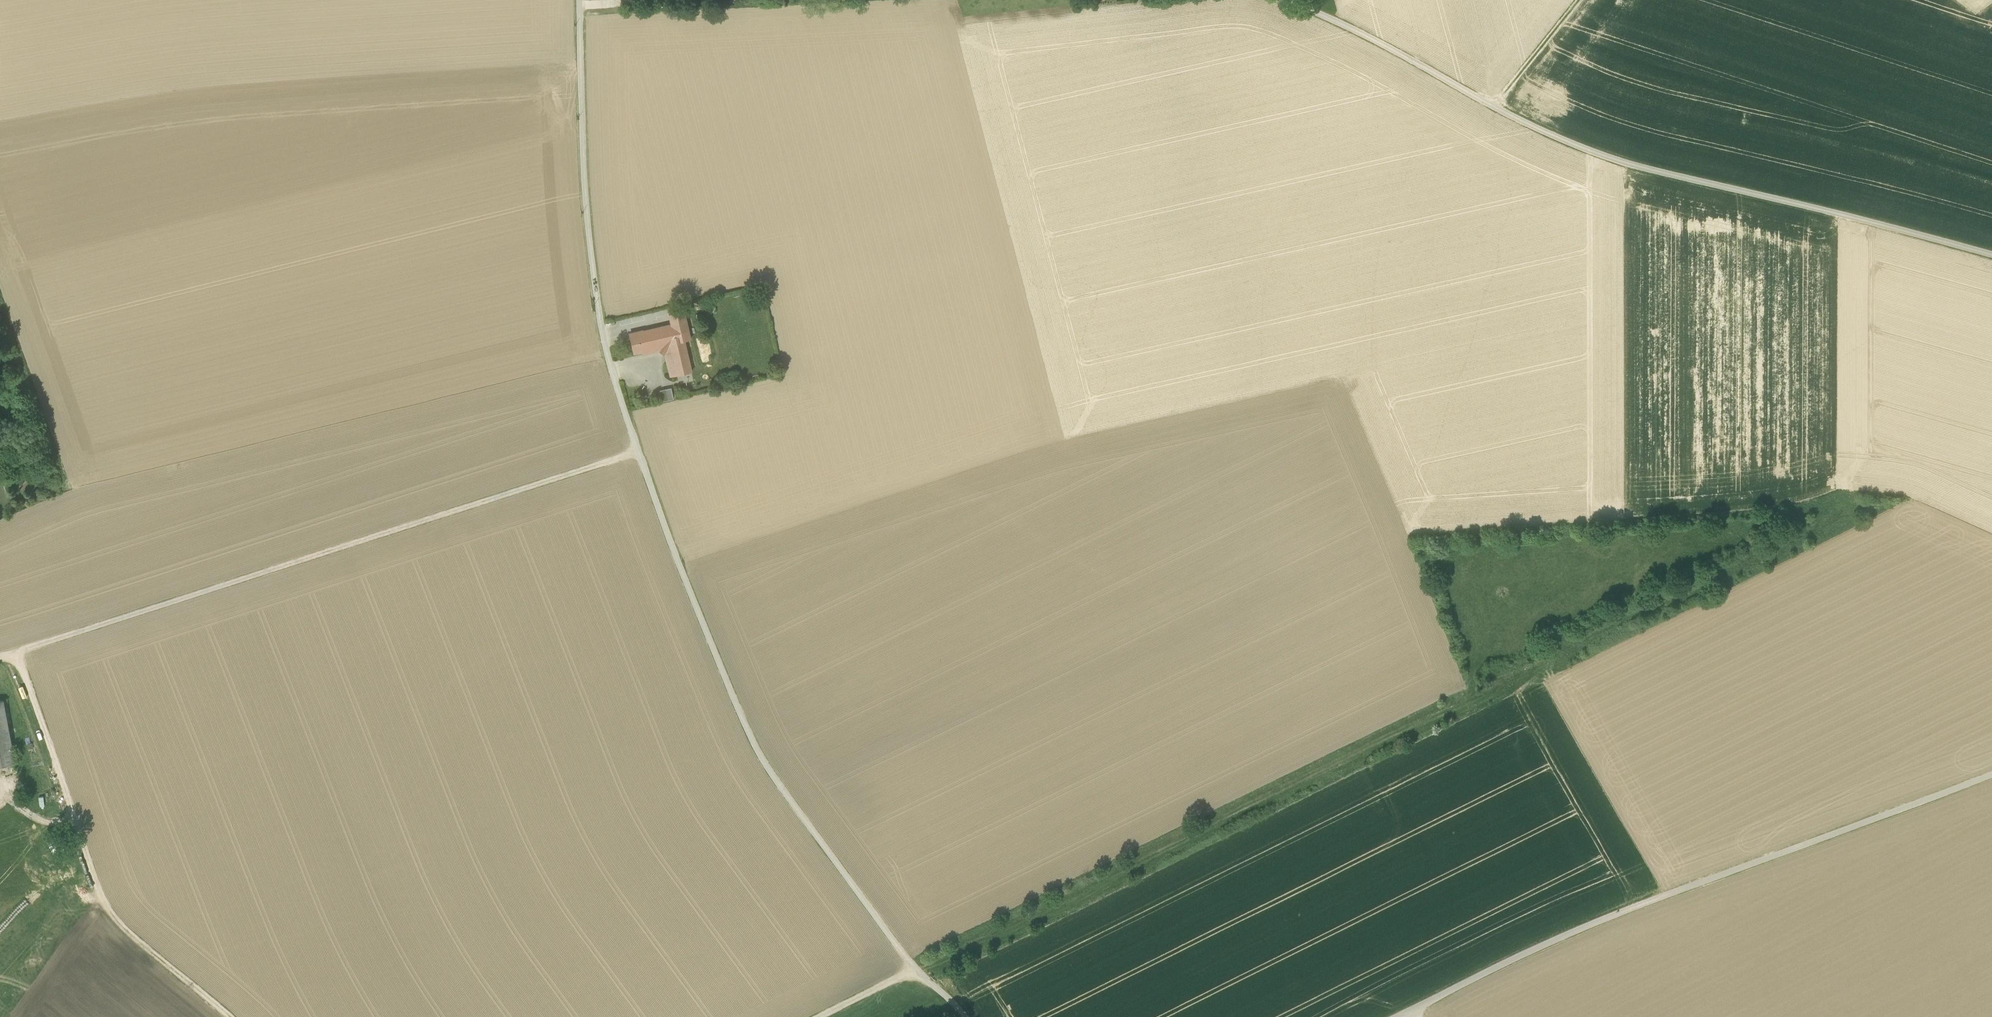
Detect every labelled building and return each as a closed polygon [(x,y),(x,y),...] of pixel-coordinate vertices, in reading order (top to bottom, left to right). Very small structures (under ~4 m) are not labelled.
[(665,352),(671,376),(691,372),(684,341),(690,339),(683,311),(669,314),(672,325),(643,332),(643,331),(629,334),(633,353),(642,351),(642,354),(661,349),(662,348),(666,350),(665,352)] [(659,391),(662,401),(673,399),(671,388),(659,391)] [(20,459),(22,467),(32,464),(30,456),(20,459)] [(16,764),(4,701),(0,702),(0,766),(16,764)]
